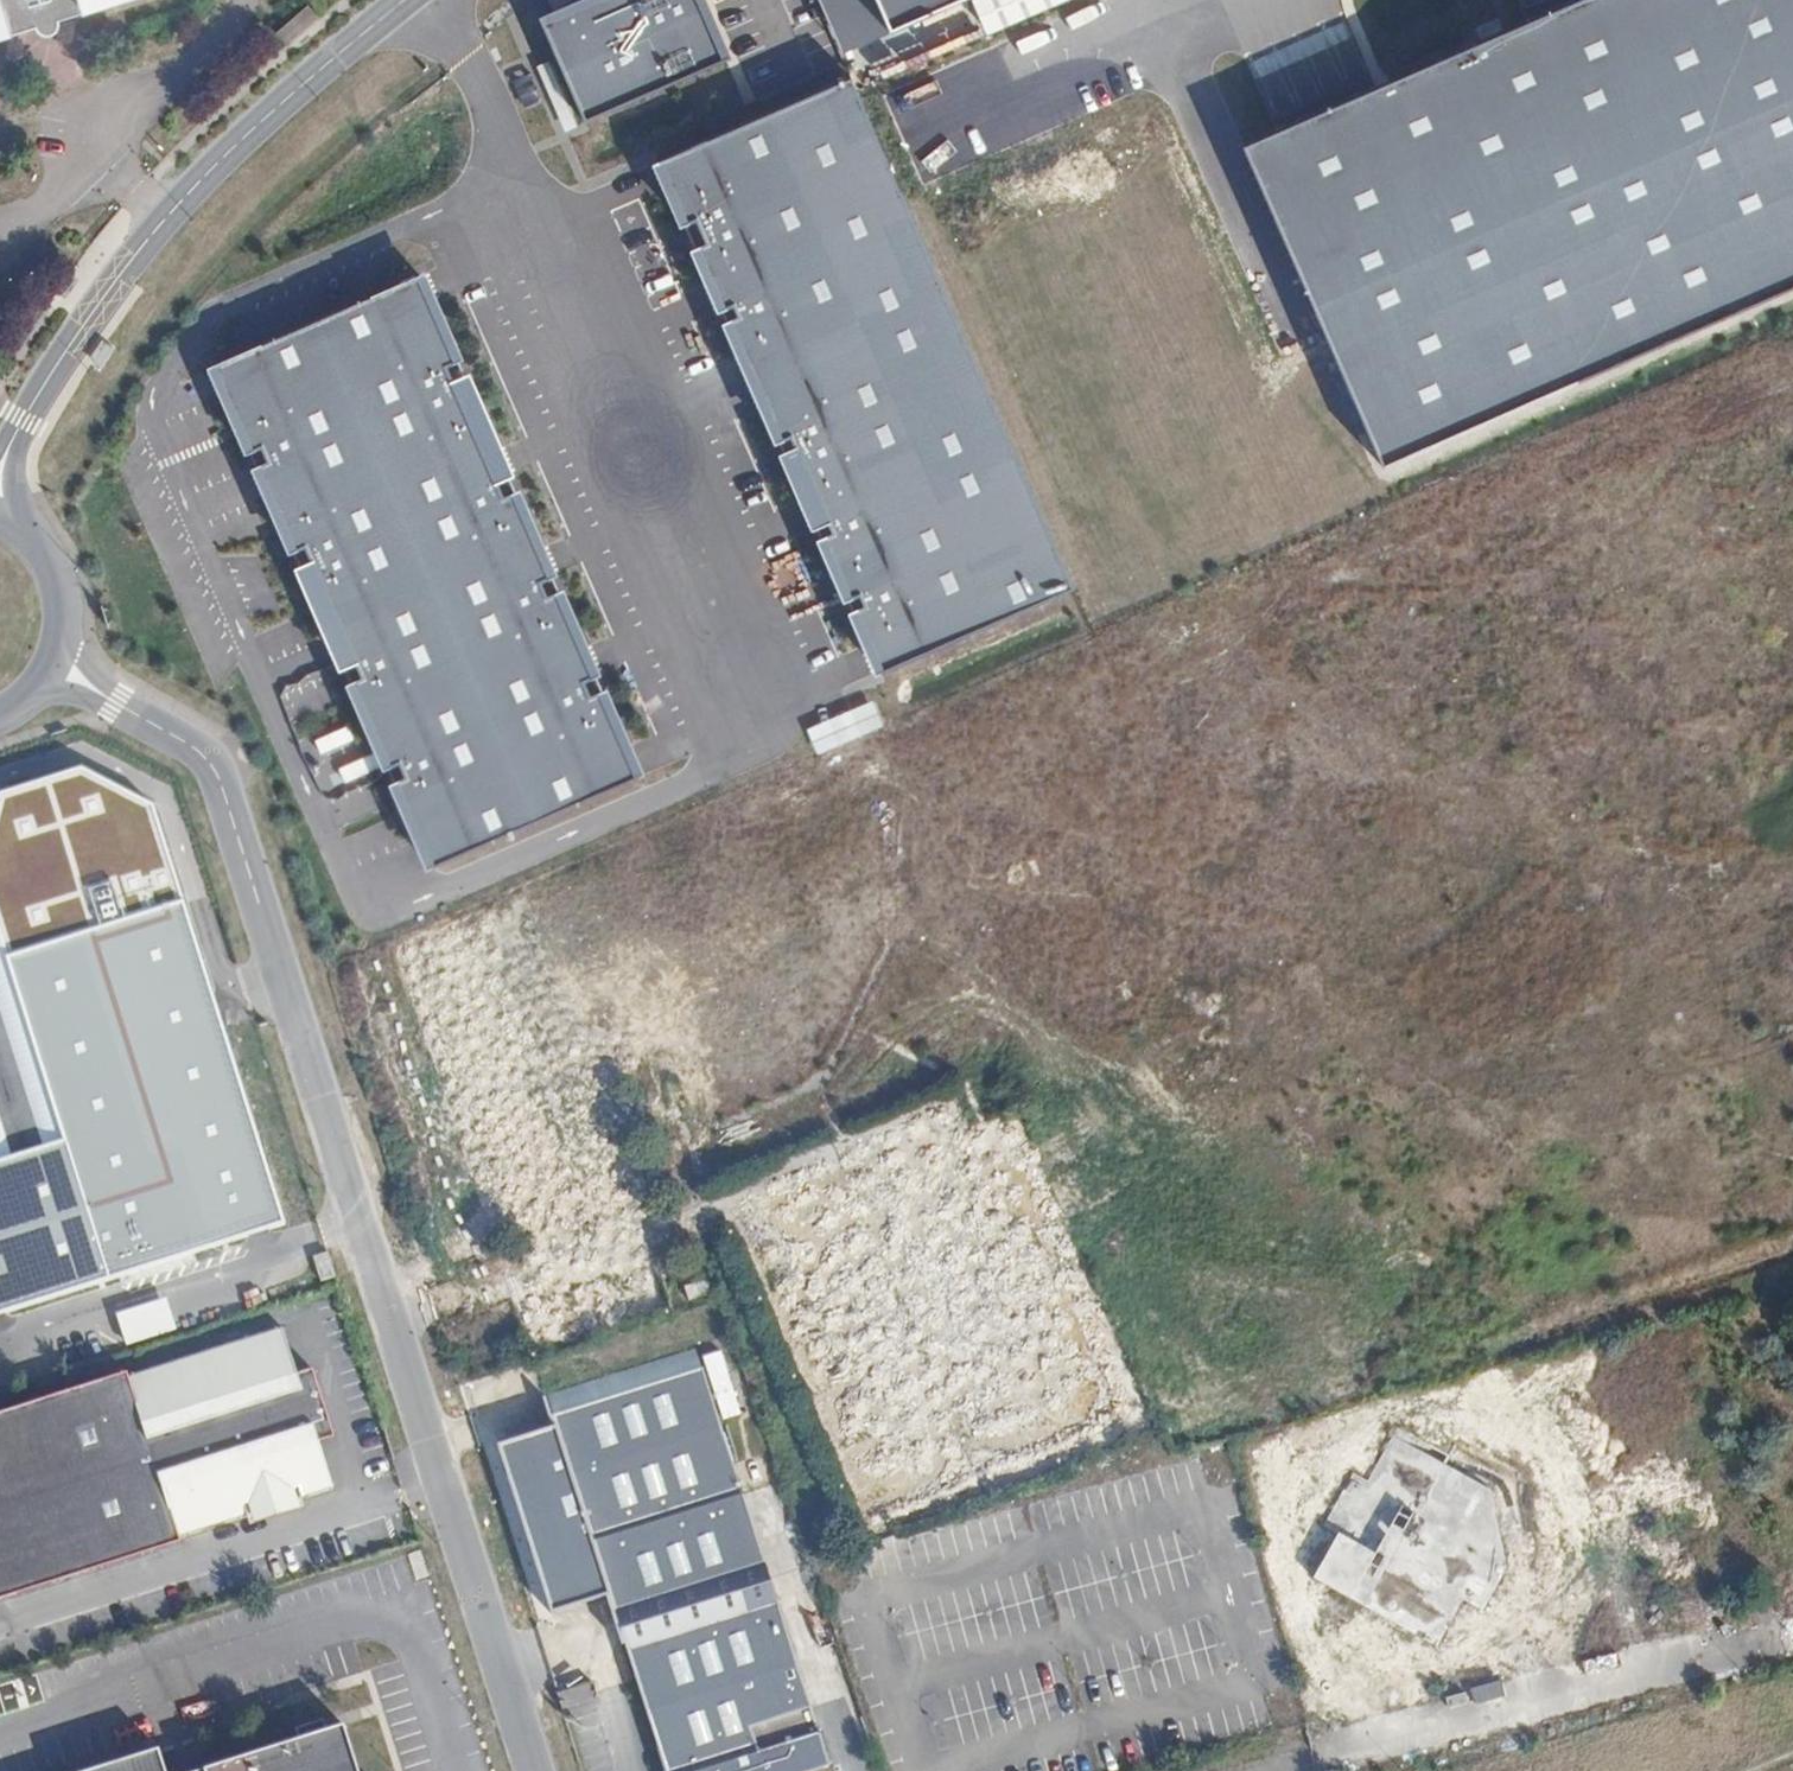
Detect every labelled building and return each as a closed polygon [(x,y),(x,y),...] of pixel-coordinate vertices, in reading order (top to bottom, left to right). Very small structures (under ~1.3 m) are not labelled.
[(19,39),(27,57),(36,57),(43,52),(44,43),(42,33),(67,24),(68,30),(161,0),(0,0),(0,47),(19,39)] [(595,139),(744,79),(710,0),(614,0),(551,26),(595,139)] [(898,36),(978,0),(882,0),(898,36)] [(1241,137),(1382,461),(1792,288),(1792,0),(1563,0),(1241,137)] [(282,47),(313,19),(300,5),(269,33),(282,47)] [(870,97),(671,188),(889,693),(1086,604),(870,97)] [(639,765),(422,263),(206,355),(429,863),(639,765)] [(1659,624),(1639,632),(1644,643),(1666,635),(1659,624)] [(880,726),(871,702),(802,729),(811,753),(880,726)] [(1690,757),(1696,766),(1717,758),(1712,748),(1690,757)] [(259,1232),(152,912),(147,911),(140,888),(120,893),(109,864),(83,873),(62,814),(0,835),(0,855),(13,895),(0,900),(0,1058),(5,1060),(31,1151),(0,1162),(0,1314),(259,1232)] [(763,1227),(769,1251),(801,1243),(794,1219),(763,1227)] [(778,1296),(811,1281),(802,1259),(768,1274),(778,1296)] [(129,1346),(182,1329),(172,1298),(119,1314),(129,1346)] [(0,1411),(0,1606),(159,1555),(160,1546),(308,1500),(292,1448),(308,1444),(286,1376),(270,1381),(255,1338),(106,1386),(104,1378),(0,1411)] [(666,1358),(520,1404),(637,1770),(805,1770),(666,1358)] [(1353,1472),(1326,1523),(1338,1532),(1314,1578),(1441,1645),(1463,1600),(1482,1612),(1507,1569),(1492,1490),(1394,1435),(1370,1480),(1353,1472)] [(1538,1595),(1568,1592),(1563,1553),(1533,1557),(1538,1595)] [(1572,1602),(1544,1608),(1554,1651),(1563,1649),(1565,1658),(1584,1654),(1572,1602)] [(1474,1690),(1508,1682),(1505,1667),(1470,1674),(1474,1690)] [(536,1698),(542,1718),(574,1708),(567,1688),(536,1698)] [(340,1716),(171,1769),(161,1739),(73,1767),(75,1770),(357,1770),(340,1716)]
